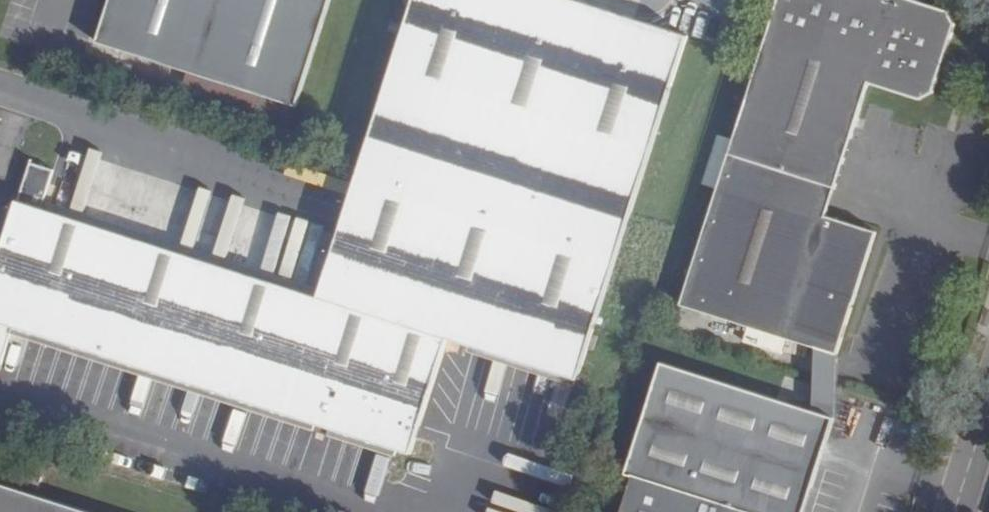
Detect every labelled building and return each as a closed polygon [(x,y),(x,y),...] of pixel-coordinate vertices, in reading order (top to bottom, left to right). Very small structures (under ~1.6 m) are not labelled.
[(104,39),(299,100),(330,0),(116,0),(104,39)] [(520,351),(585,372),(694,31),(593,0),(421,0),(368,167),(557,227),(520,351)] [(687,290),(837,338),(841,328),(877,217),(825,201),(866,73),(917,90),(933,82),(952,21),(939,1),(937,0),(778,0),(687,290)] [(477,338),(520,351),(557,227),(368,167),(328,292),(457,332),(477,338)] [(427,426),(455,337),(47,212),(58,177),(35,169),(0,279),(0,370),(8,373),(20,335),(417,457),(427,426)] [(447,432),(477,338),(457,332),(455,337),(427,426),(447,432)] [(832,412),(661,356),(626,467),(632,470),(620,511),(800,511),(832,412)] [(809,369),(810,395),(831,394),(831,368),(809,369)] [(51,489),(28,482),(25,491),(48,499),(51,489)] [(0,487),(0,511),(79,511),(0,487)]
